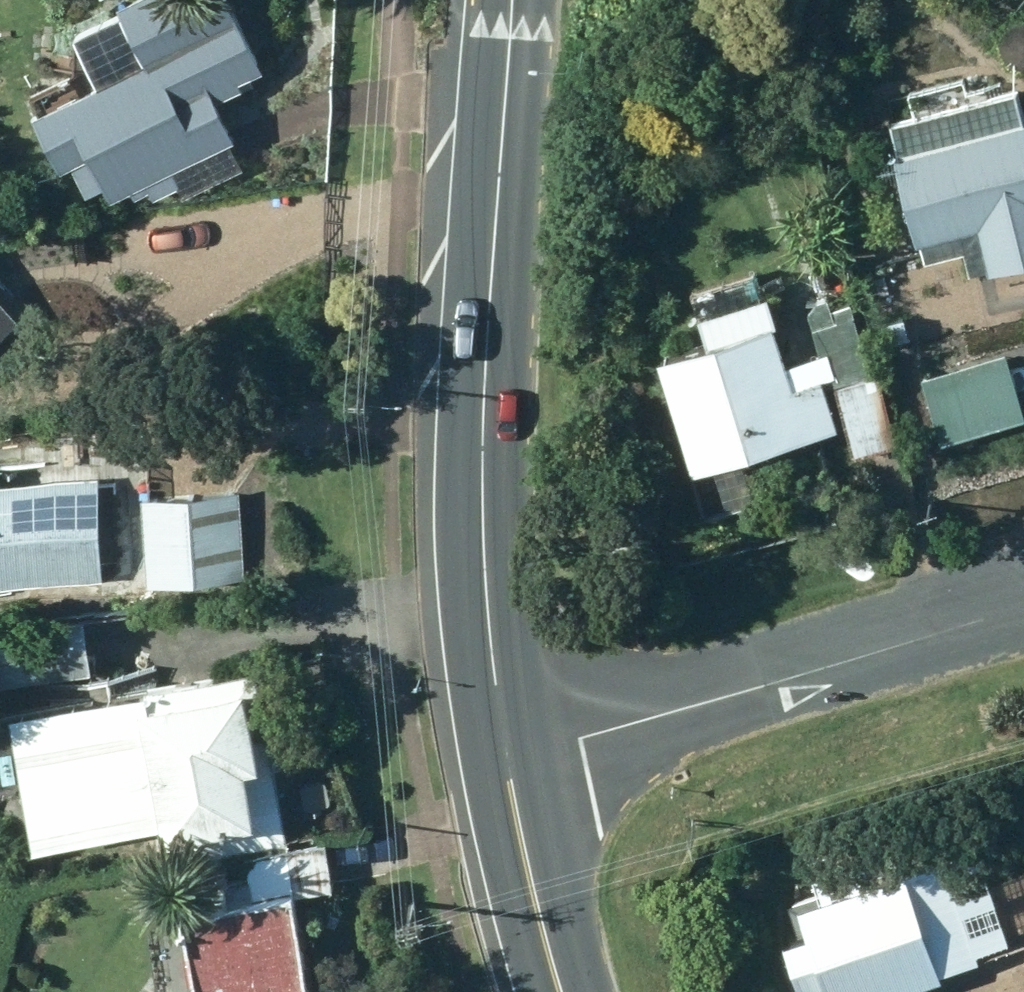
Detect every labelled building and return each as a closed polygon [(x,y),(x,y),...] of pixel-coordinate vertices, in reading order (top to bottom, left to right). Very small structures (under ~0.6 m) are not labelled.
[(193,11),(34,86),(62,149),(81,140),(86,151),(97,145),(114,180),(146,165),(155,183),(182,171),(173,153),(228,127),(241,157),(314,123),(298,89),(242,114),(193,11)] [(893,132),(927,271),(965,261),(970,279),(986,275),(989,284),(1023,275),(1023,131),(1020,132),(1013,102),(893,132)] [(21,299),(0,273),(0,316),(21,299)] [(831,316),(828,306),(807,311),(824,365),(787,376),(767,310),(698,331),(707,359),(659,375),(693,483),(713,476),(718,494),(748,485),(743,468),(837,439),(824,397),(833,395),(854,463),(893,452),(850,311),(831,316)] [(904,325),(879,332),(885,353),(910,346),(904,325)] [(1023,427),(1023,419),(1007,360),(921,385),(941,452),(1023,427)] [(6,441),(0,440),(0,566),(101,569),(104,458),(5,454),(6,441)] [(145,479),(150,565),(245,563),(242,475),(145,479)] [(57,656),(91,654),(89,596),(0,600),(0,661),(32,660),(33,671),(57,670),(57,656)] [(145,686),(21,706),(30,761),(24,762),(32,814),(41,813),(43,824),(281,785),(257,638),(140,657),(145,686)] [(205,987),(310,974),(300,878),(333,874),(329,823),(244,832),(248,871),(187,877),(197,967),(162,971),(165,991),(206,991),(205,987)] [(939,990),(938,984),(968,975),(976,959),(952,890),(909,905),(902,886),(824,912),(821,903),(791,915),(803,950),(784,956),(796,991),(934,991),(939,990)]
